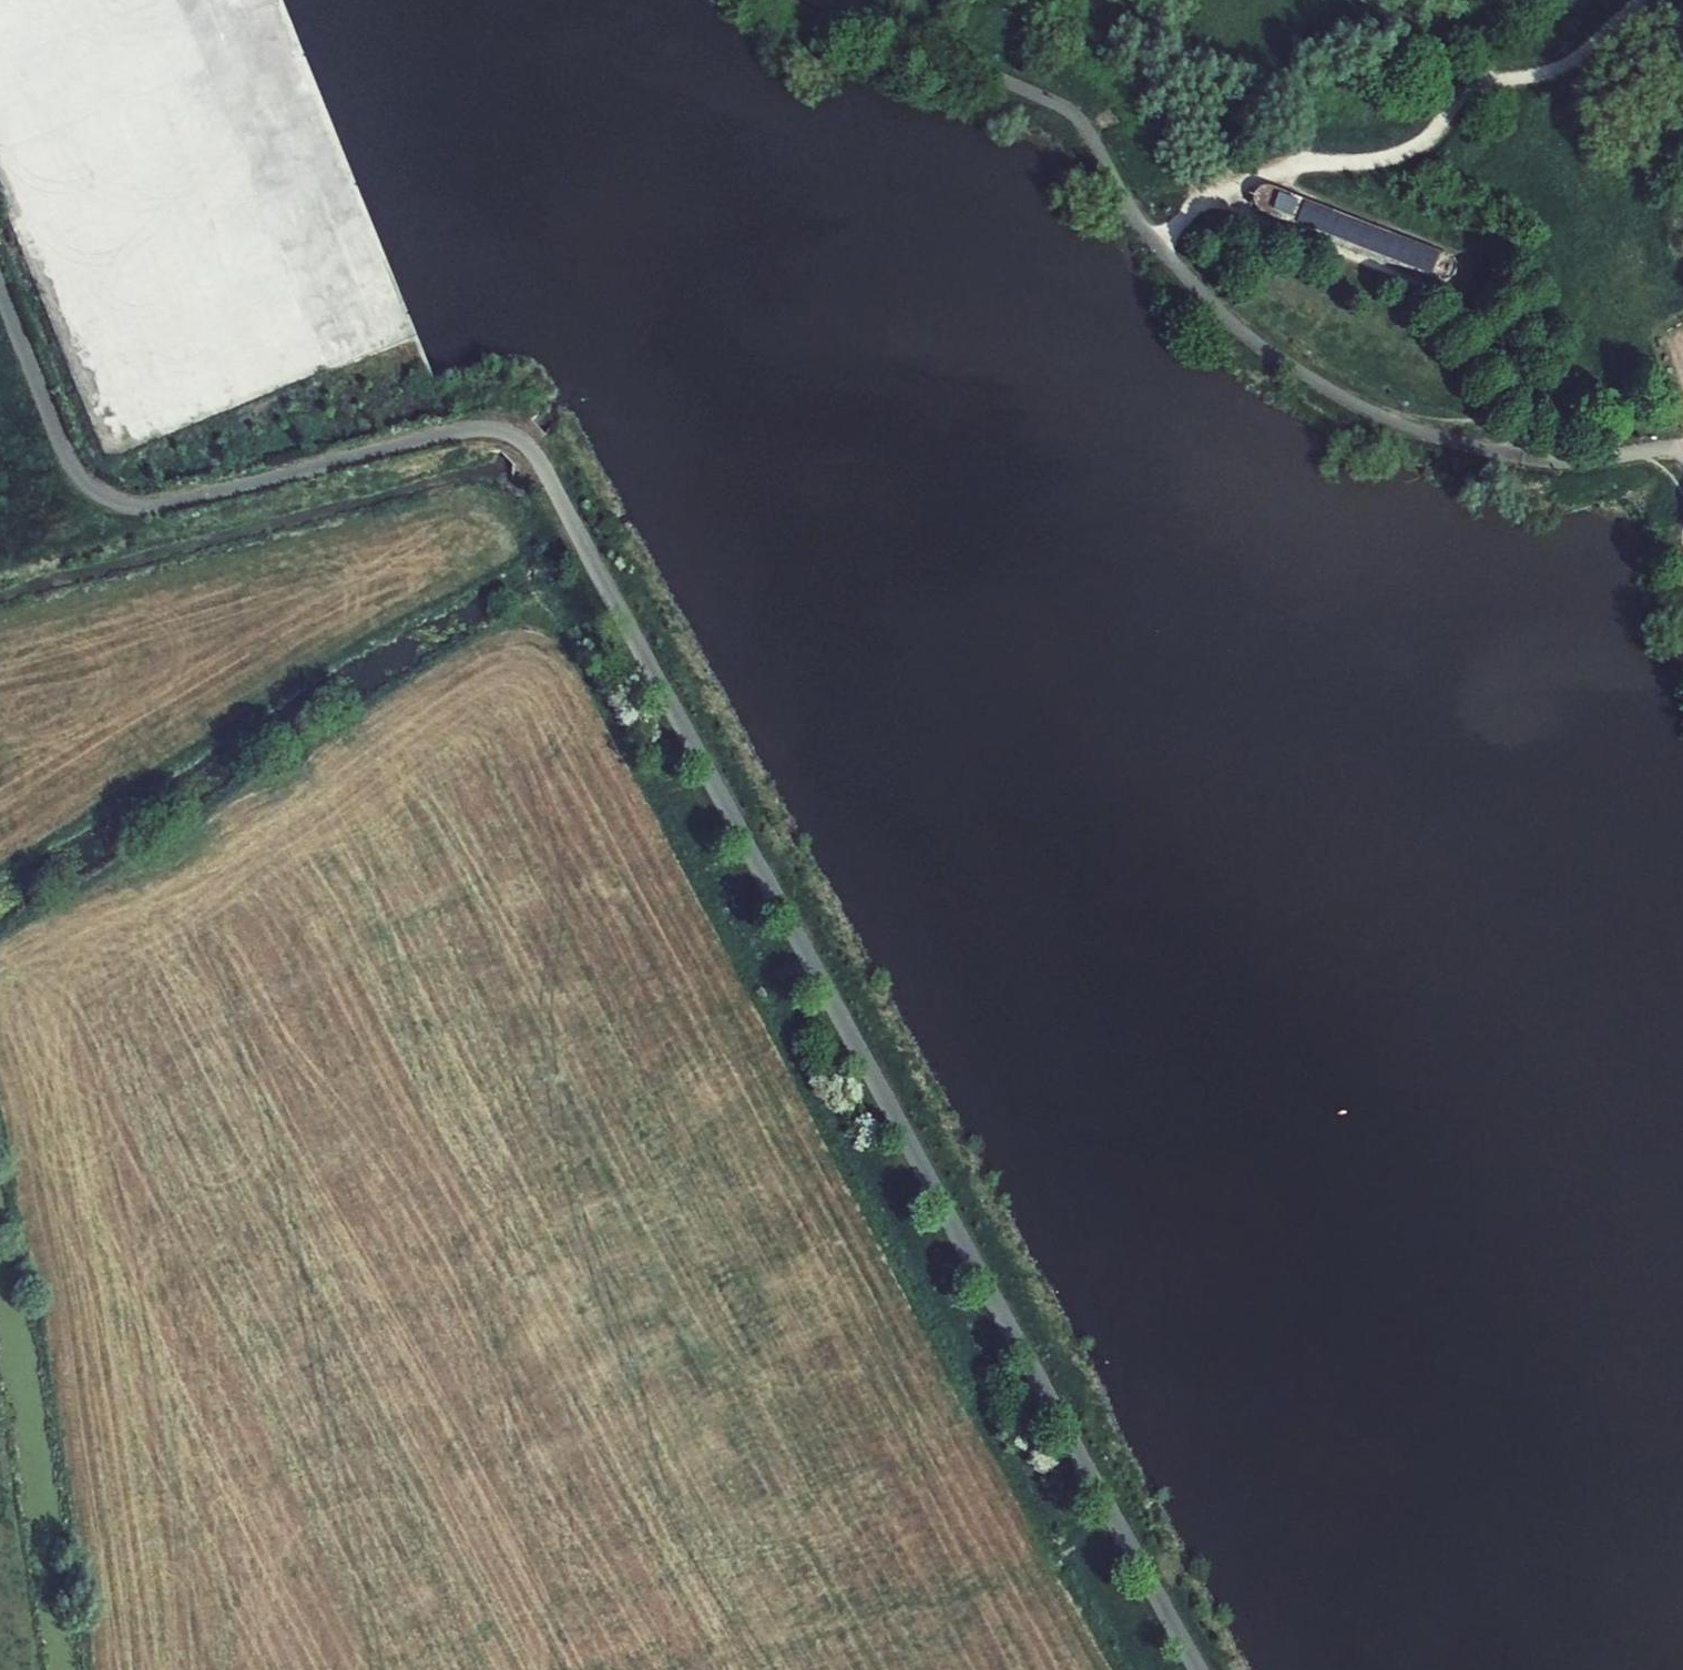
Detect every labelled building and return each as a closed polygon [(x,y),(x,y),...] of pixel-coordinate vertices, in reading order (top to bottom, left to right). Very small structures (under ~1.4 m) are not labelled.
[(1345,252),(1409,277),(1441,287),(1452,282),(1454,268),(1438,254),(1278,195),(1256,193),(1248,202),(1253,217),(1345,252)]
